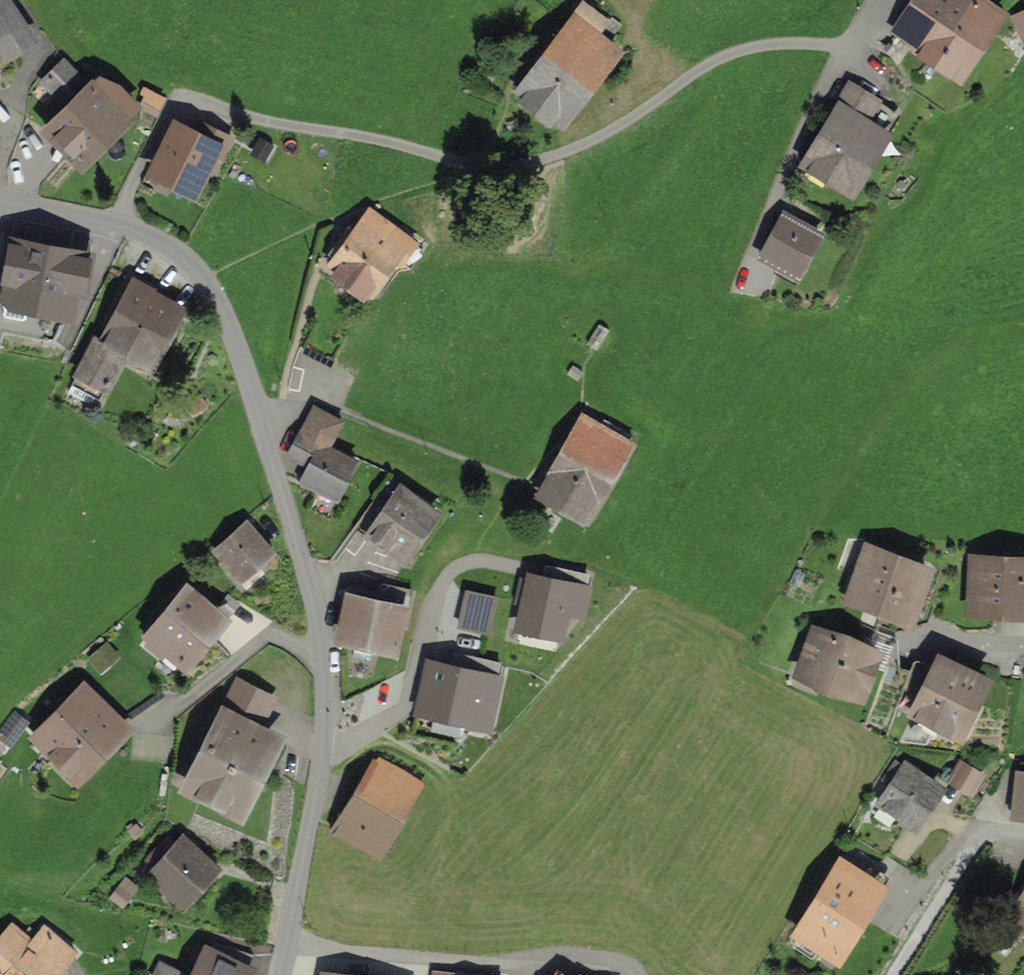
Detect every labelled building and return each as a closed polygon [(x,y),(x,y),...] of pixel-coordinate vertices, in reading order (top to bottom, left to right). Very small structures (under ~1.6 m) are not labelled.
[(8,44),(27,32),(8,0),(0,0),(0,32),(8,44)] [(981,0),(918,0),(898,31),(961,71),(999,11),(981,0)] [(573,3),(514,81),(555,112),(614,34),(573,3)] [(1023,40),(1023,7),(1012,13),(1023,40)] [(70,99),(49,120),(77,149),(117,110),(61,53),(43,71),(70,99)] [(803,150),(844,176),(891,106),(850,79),(803,150)] [(155,174),(191,191),(212,149),(222,154),(229,140),(182,117),(155,174)] [(398,232),(364,207),(327,258),(361,283),(398,232)] [(781,217),(761,255),(794,272),(814,234),(781,217)] [(11,234),(0,296),(0,302),(76,315),(88,247),(11,234)] [(174,297),(125,270),(66,378),(90,391),(119,339),(143,352),(174,297)] [(306,397),(295,421),(328,436),(339,412),(306,397)] [(296,470),(329,487),(349,447),(328,436),(295,421),(286,442),(306,452),(296,470)] [(626,450),(580,424),(535,501),(580,528),(626,450)] [(387,483),(352,533),(403,569),(438,519),(387,483)] [(265,543),(245,518),(214,543),(234,568),(265,543)] [(925,575),(863,552),(843,609),(905,632),(925,575)] [(968,562),(964,620),(1023,624),(1023,565),(968,562)] [(596,583),(529,572),(519,633),(567,641),(571,618),(589,621),(596,583)] [(401,586),(348,575),(338,623),(391,634),(401,586)] [(212,610),(184,586),(147,629),(174,653),(212,610)] [(877,661),(809,635),(792,680),(859,706),(877,661)] [(986,684),(938,662),(908,724),(956,747),(986,684)] [(499,678),(428,664),(418,715),(489,729),(499,678)] [(264,687),(235,673),(186,772),(230,793),(262,730),(246,722),(264,687)] [(110,719),(76,684),(36,722),(70,757),(110,719)] [(370,752),(328,819),(373,847),(415,780),(370,752)] [(981,779),(964,769),(953,786),(970,796),(981,779)] [(940,793),(902,770),(877,811),(915,834),(940,793)] [(1017,779),(1012,822),(1023,824),(1023,780),(1017,779)] [(208,864),(167,827),(139,858),(181,894),(208,864)] [(843,847),(814,892),(847,914),(877,869),(843,847)] [(1002,908),(1023,923),(1023,874),(1002,908)] [(66,944),(34,918),(25,930),(8,916),(0,926),(0,974),(41,974),(66,944)] [(207,932),(189,969),(162,956),(153,974),(233,974),(245,950),(207,932)] [(543,974),(567,974),(549,965),(543,974)]
